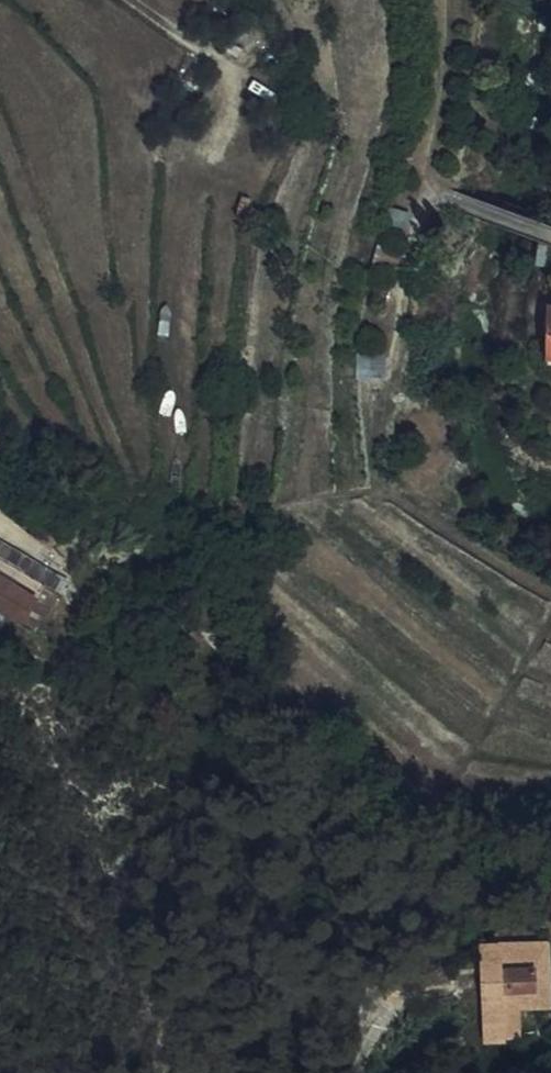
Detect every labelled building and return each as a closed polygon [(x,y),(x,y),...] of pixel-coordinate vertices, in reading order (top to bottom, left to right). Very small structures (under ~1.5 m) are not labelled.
[(36,606),(44,591),(0,566),(0,586),(36,606)] [(36,606),(0,586),(0,616),(23,628),(36,606)] [(513,964),(517,982),(525,980),(550,975),(546,957),(513,964)]
